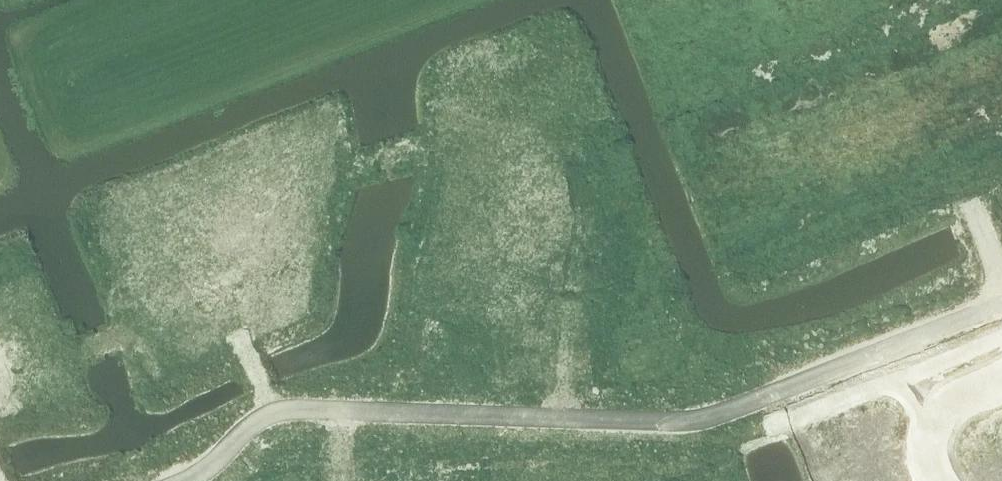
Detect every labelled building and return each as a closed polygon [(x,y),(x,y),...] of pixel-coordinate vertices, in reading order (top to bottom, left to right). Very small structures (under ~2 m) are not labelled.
[(871,405),(837,418),(858,470),(892,457),(871,405)] [(971,436),(986,466),(974,472),(979,480),(994,480),(993,479),(1001,474),(1001,437),(996,424),(971,436)]
